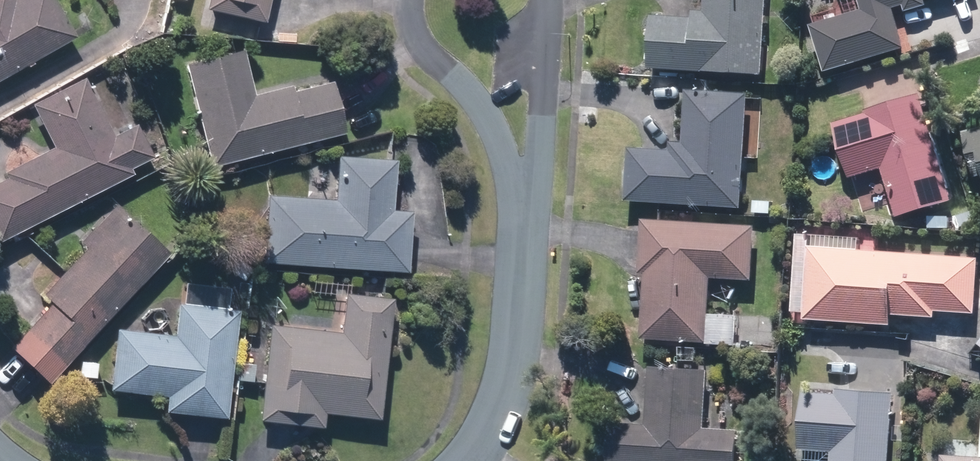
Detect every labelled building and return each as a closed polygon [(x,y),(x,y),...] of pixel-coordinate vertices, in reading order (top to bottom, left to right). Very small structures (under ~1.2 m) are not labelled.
[(77,36),(57,0),(0,0),(0,80),(77,36)] [(207,7),(265,20),(269,0),(209,0),(207,7)] [(697,18),(658,15),(654,68),(695,70),(720,72),(767,75),(772,0),(711,0),(710,11),(698,10),(697,18)] [(897,8),(909,4),(911,10),(931,4),(930,0),(865,0),(868,10),(817,25),(830,71),(909,47),(897,8)] [(186,64),(212,165),(344,132),(331,80),(294,90),(292,84),(256,93),(245,49),(186,64)] [(133,172),(130,167),(153,155),(136,124),(114,135),(83,76),(32,102),(55,147),(7,172),(9,176),(0,181),(0,239),(133,172)] [(753,94),(691,90),(687,142),(675,141),(674,150),(634,147),(631,200),(745,208),(753,94)] [(869,109),(870,113),(837,122),(852,178),(886,169),(899,217),(954,202),(924,94),(869,109)] [(968,132),(978,177),(979,176),(979,129),(968,132)] [(268,193),(263,261),(408,271),(413,210),(393,209),(396,159),(340,155),(337,198),(268,193)] [(12,346),(52,383),(174,251),(119,200),(81,241),(87,247),(44,293),(53,301),(12,346)] [(759,226),(648,219),(645,272),(650,273),(646,340),(711,344),(715,277),(756,279),(759,226)] [(813,246),(808,319),(896,325),(897,314),(939,317),(939,310),(979,313),(979,301),(979,257),(813,246)] [(273,324),(262,418),(324,425),(325,412),(380,418),(394,297),(347,291),(342,332),(273,324)] [(176,335),(118,328),(111,389),(169,396),(167,409),(228,416),(241,309),(180,302),(176,335)] [(611,460),(742,460),(745,431),(709,428),(714,369),(655,365),(651,423),(614,420),(611,460)] [(807,392),(803,450),(834,452),(834,460),(894,460),(899,393),(841,389),(840,394),(807,392)]
